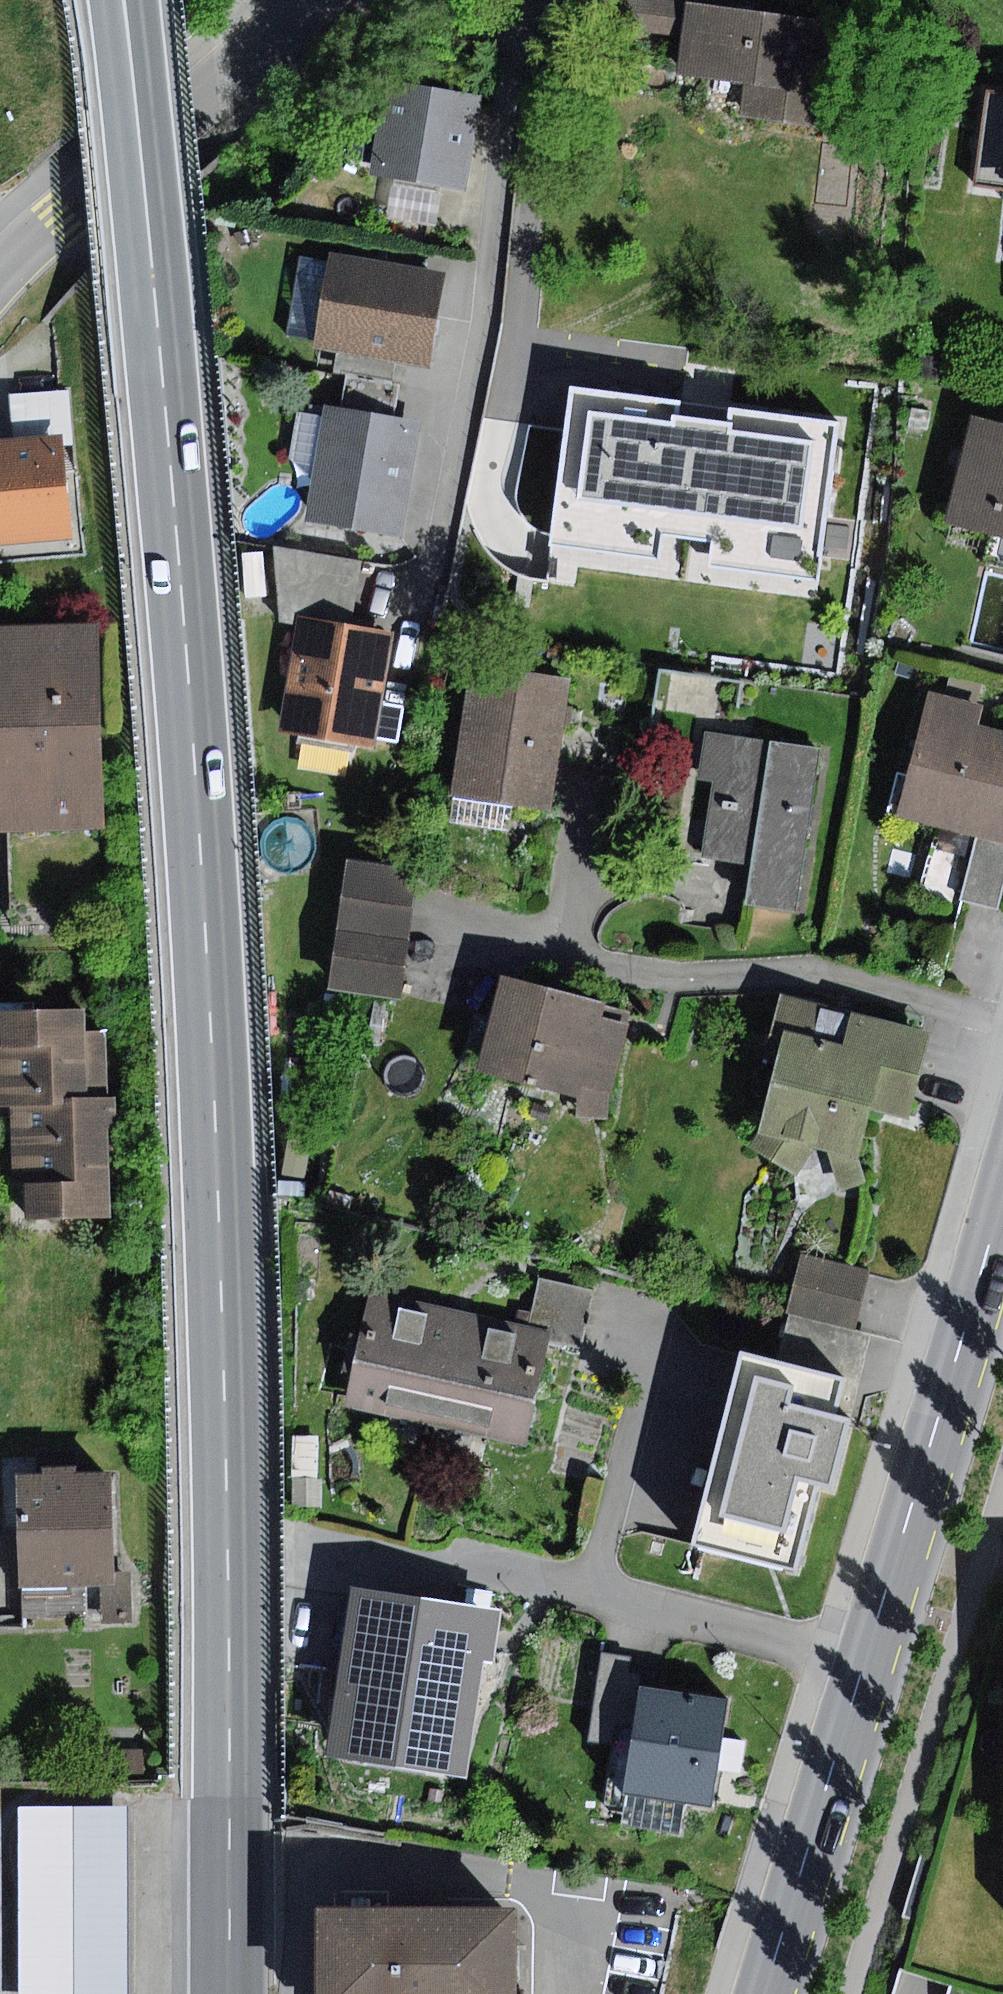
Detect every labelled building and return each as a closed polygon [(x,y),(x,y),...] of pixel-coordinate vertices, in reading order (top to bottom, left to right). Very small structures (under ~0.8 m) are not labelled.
[(686,2),(673,0),(628,0),(623,35),(679,44),(686,2)] [(841,24),(686,2),(679,44),(675,73),(744,83),(739,116),(826,128),(841,24)] [(482,97),(386,81),(370,176),(394,181),(443,189),(465,192),(482,97)] [(990,85),(976,185),(1002,188),(1002,87),(990,85)] [(443,189),(394,181),(387,225),(436,234),(443,189)] [(447,275),(331,253),(329,262),(315,339),(313,347),(430,369),(447,275)] [(315,339),(329,262),(299,257),(286,334),(315,339)] [(347,374),(341,406),(396,415),(402,384),(347,374)] [(837,424),(579,378),(552,528),(809,574),(837,424)] [(10,395),(14,440),(62,435),(74,435),(70,390),(10,395)] [(341,406),(326,404),(324,416),(313,480),(306,520),(403,536),(422,420),(396,415),(341,406)] [(290,458),(313,480),(324,416),(297,411),(290,458)] [(973,415),(946,524),(1002,538),(1002,422),(973,415)] [(0,441),(0,543),(72,536),(62,435),(14,440),(0,441)] [(299,617),(351,627),(365,563),(276,547),(278,613),(299,617)] [(262,551),(242,553),(245,597),(266,595),(262,551)] [(351,627),(299,617),(276,732),(376,752),(399,637),(351,627)] [(0,627),(0,833),(103,831),(97,624),(0,627)] [(571,680),(472,666),(453,796),(512,805),(551,811),(571,680)] [(928,690),(896,817),(978,837),(1002,844),(1002,732),(979,726),(984,705),(928,690)] [(833,749),(705,729),(689,828),(703,857),(755,865),(748,907),(806,916),(833,749)] [(512,805),(453,796),(449,823),(508,831),(512,805)] [(978,837),(962,899),(1001,909),(1002,900),(1002,844),(978,837)] [(417,872),(348,862),(339,928),(408,937),(417,872)] [(408,937),(339,928),(331,990),(399,999),(408,937)] [(607,1001),(502,975),(477,1070),(578,1098),(577,1116),(607,1120),(631,1025),(603,1017),(607,1001)] [(0,999),(0,1105),(11,1105),(13,1184),(30,1220),(116,1216),(113,1133),(126,1132),(124,1091),(96,1092),(95,1072),(114,1071),(113,1025),(93,1026),(92,1002),(41,1003),(41,997),(0,999)] [(845,1052),(785,1037),(761,1133),(752,1147),(797,1176),(815,1148),(826,1151),(858,1159),(871,1107),(906,1116),(926,1036),(854,1017),(845,1052)] [(291,1122),(283,1174),(306,1178),(315,1126),(291,1122)] [(858,1159),(826,1151),(841,1190),(868,1184),(858,1159)] [(868,1274),(802,1256),(788,1307),(854,1326),(868,1274)] [(594,1290),(539,1278),(529,1327),(553,1332),(584,1338),(594,1290)] [(460,1312),(370,1292),(346,1405),(435,1425),(460,1312)] [(529,1327),(460,1312),(435,1425),(528,1445),(553,1332),(529,1327)] [(847,1380),(742,1353),(694,1544),(795,1570),(817,1484),(834,1489),(850,1423),(837,1419),(847,1380)] [(293,1436),(294,1479),(319,1479),(319,1436),(293,1436)] [(43,1476),(16,1477),(20,1590),(103,1587),(118,1587),(114,1474),(76,1476),(76,1465),(43,1466),(43,1476)] [(319,1479),(294,1479),(294,1508),(324,1508),(324,1479),(319,1479)] [(118,1587),(103,1587),(103,1623),(133,1623),(132,1587),(118,1587)] [(501,1611),(353,1588),(326,1756),(466,1777),(484,1664),(493,1665),(501,1611)] [(633,1726),(639,1688),(641,1673),(630,1672),(633,1655),(603,1650),(589,1740),(611,1743),(614,1723),(633,1726)] [(727,1699),(639,1688),(633,1726),(625,1794),(685,1803),(713,1806),(720,1755),(727,1699)] [(685,1803),(625,1794),(621,1823),(681,1832),(685,1803)] [(18,1808),(19,1993),(129,1993),(128,1807),(18,1808)] [(322,1909),(323,1993),(522,1993),(521,1907),(322,1909)]
